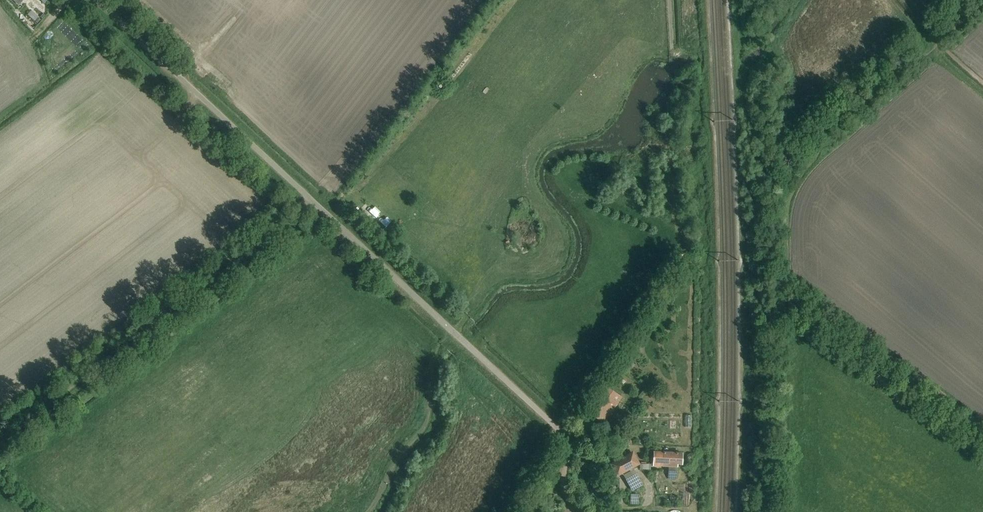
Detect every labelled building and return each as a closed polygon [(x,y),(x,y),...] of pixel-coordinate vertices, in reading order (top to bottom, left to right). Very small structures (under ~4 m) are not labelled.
[(382,215),(376,222),(385,231),(392,224),(382,215)] [(640,350),(640,349),(636,347),(632,352),(637,355),(640,350)] [(586,411),(604,423),(621,398),(603,386),(586,411)] [(609,464),(616,478),(640,465),(633,451),(609,464)] [(683,454),(664,453),(654,452),(653,466),(663,467),(678,468),(678,465),(682,465),(683,454)] [(677,471),(668,471),(668,480),(677,480),(677,471)]
